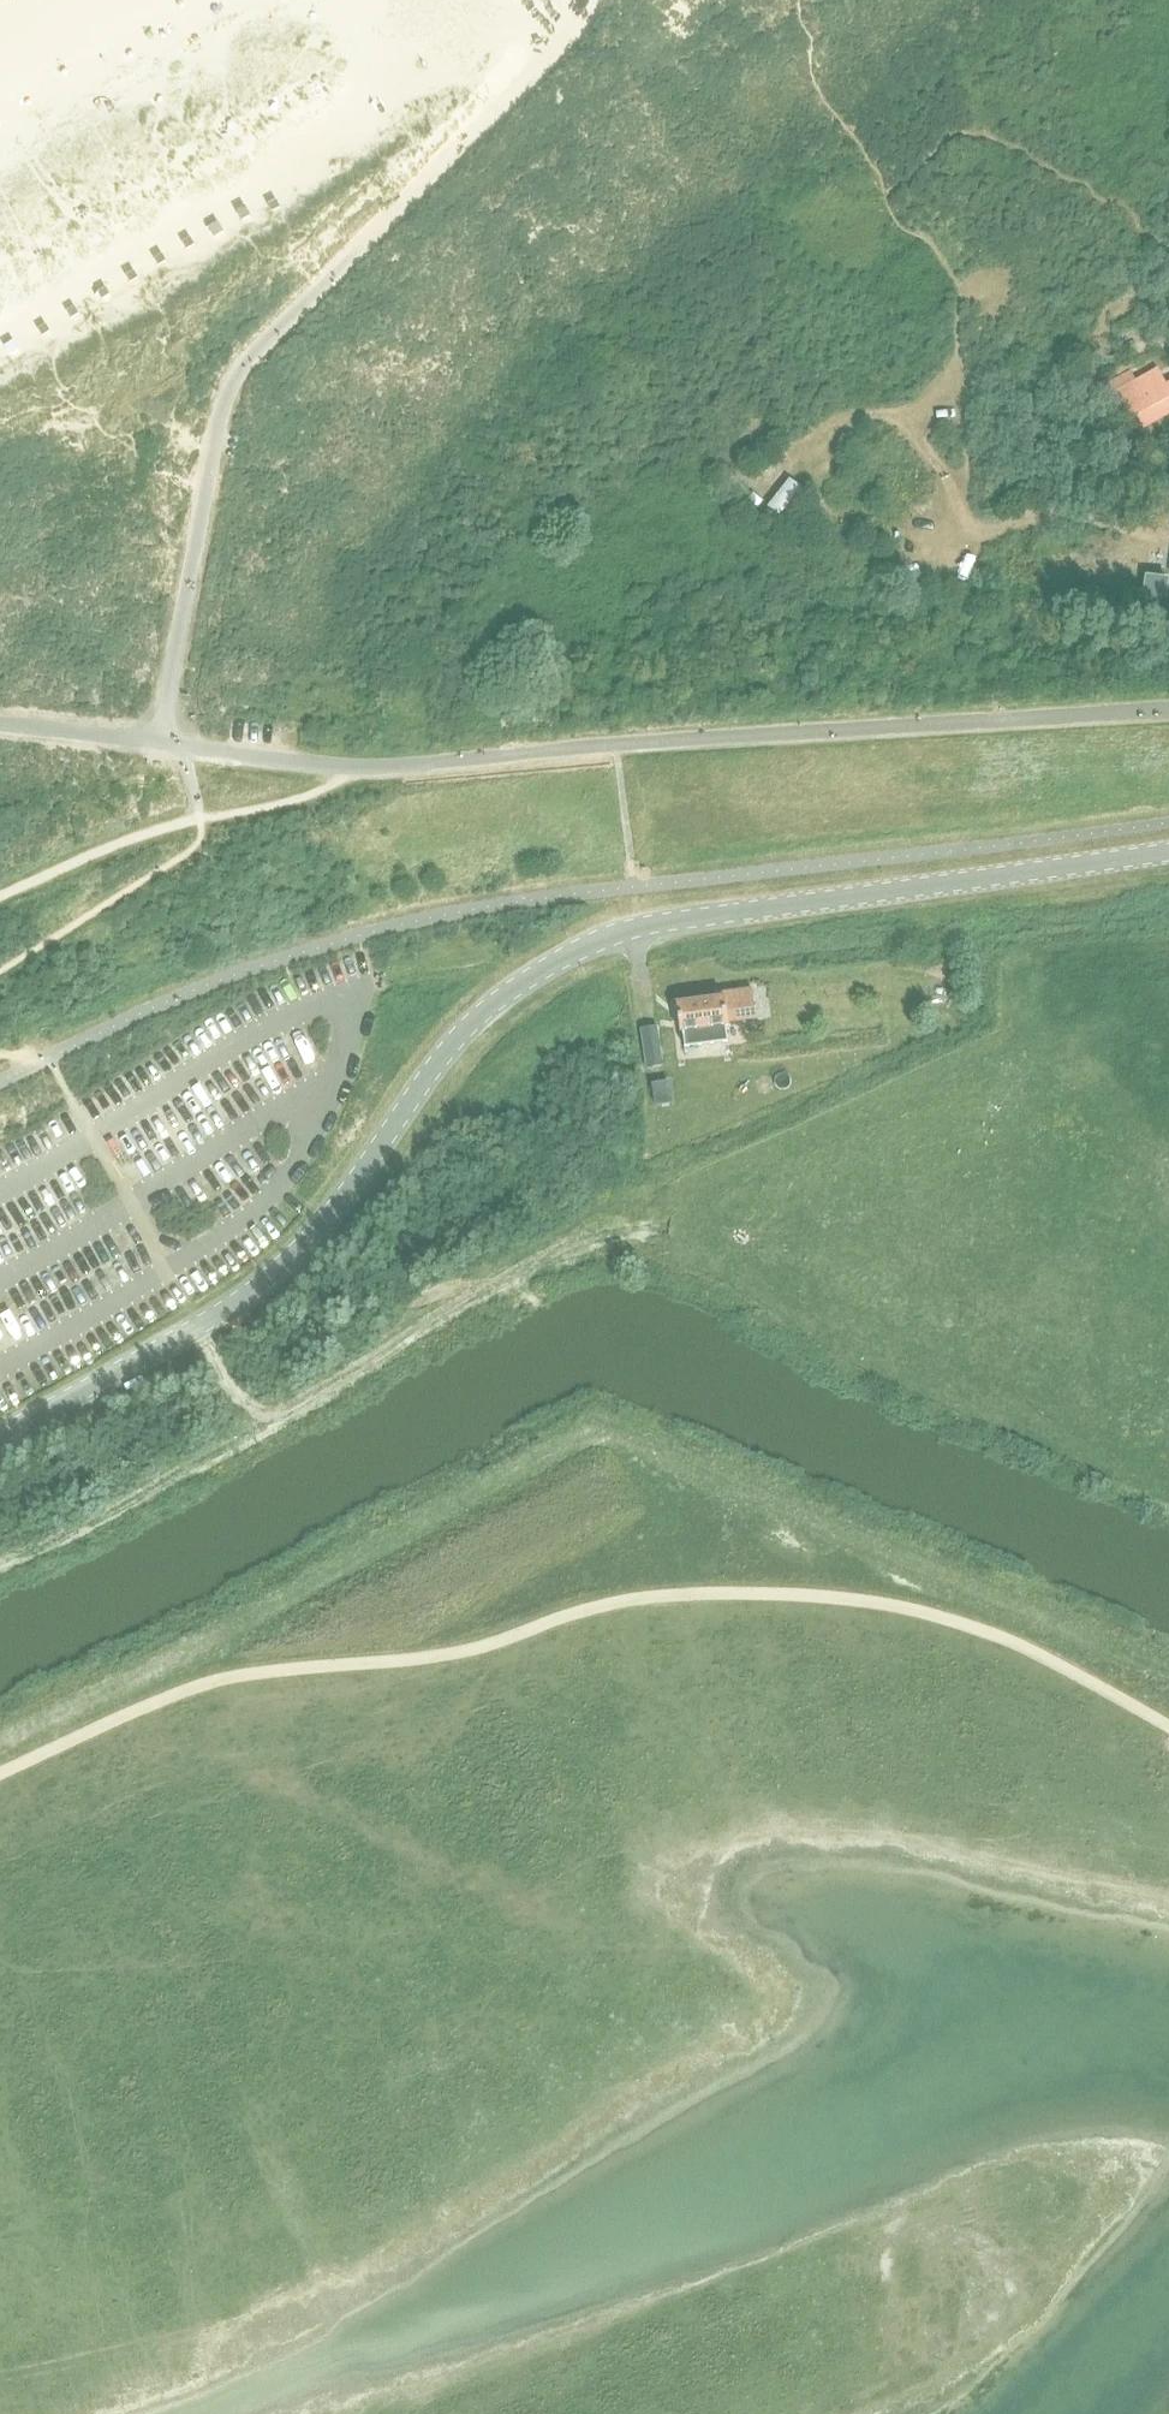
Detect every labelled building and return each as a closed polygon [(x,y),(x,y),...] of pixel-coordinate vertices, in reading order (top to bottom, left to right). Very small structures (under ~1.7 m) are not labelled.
[(1116,390),(1138,431),(1168,414),(1168,381),(1165,383),(1151,391),(1143,375),(1116,390)] [(750,987),(674,998),(678,1031),(680,1031),(683,1048),(726,1042),(724,1025),(726,1025),(726,1022),(754,1018),(750,987)] [(656,1027),(639,1029),(645,1068),(661,1065),(656,1027)]
